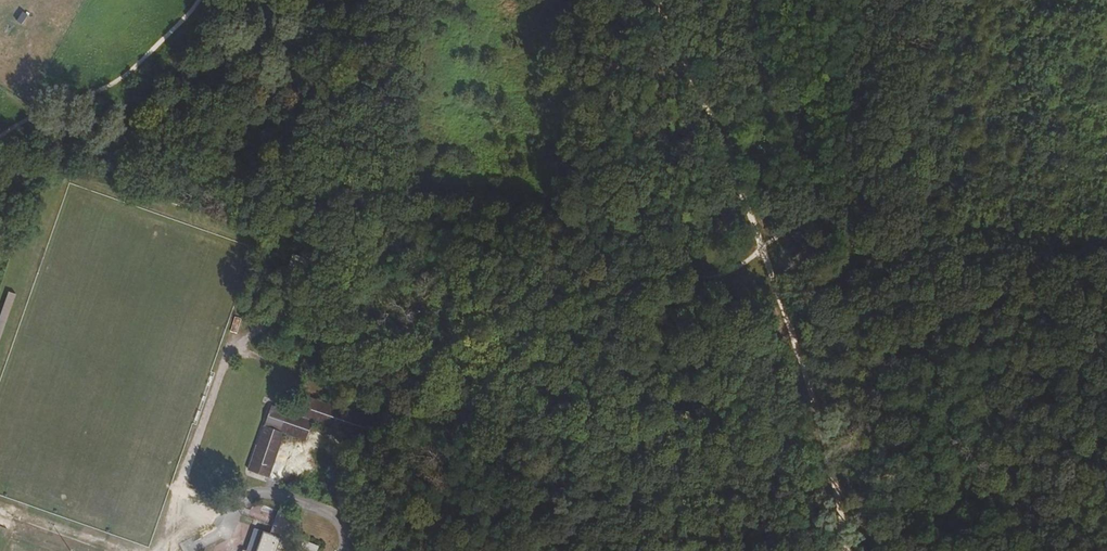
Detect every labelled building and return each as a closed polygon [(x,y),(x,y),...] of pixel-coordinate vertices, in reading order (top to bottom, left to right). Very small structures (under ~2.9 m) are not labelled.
[(8,292),(0,316),(0,337),(15,295),(8,292)] [(271,406),(255,450),(274,459),(283,432),(306,440),(312,421),(363,437),(370,418),(309,397),(302,417),(271,406)] [(274,459),(255,450),(248,469),(267,477),(274,459)] [(247,546),(258,550),(276,550),(281,537),(293,541),(302,518),(278,509),(275,518),(280,520),(277,527),(272,525),(270,532),(263,531),(257,547),(248,544),(247,546)] [(257,547),(263,531),(254,528),(248,544),(257,547)]
